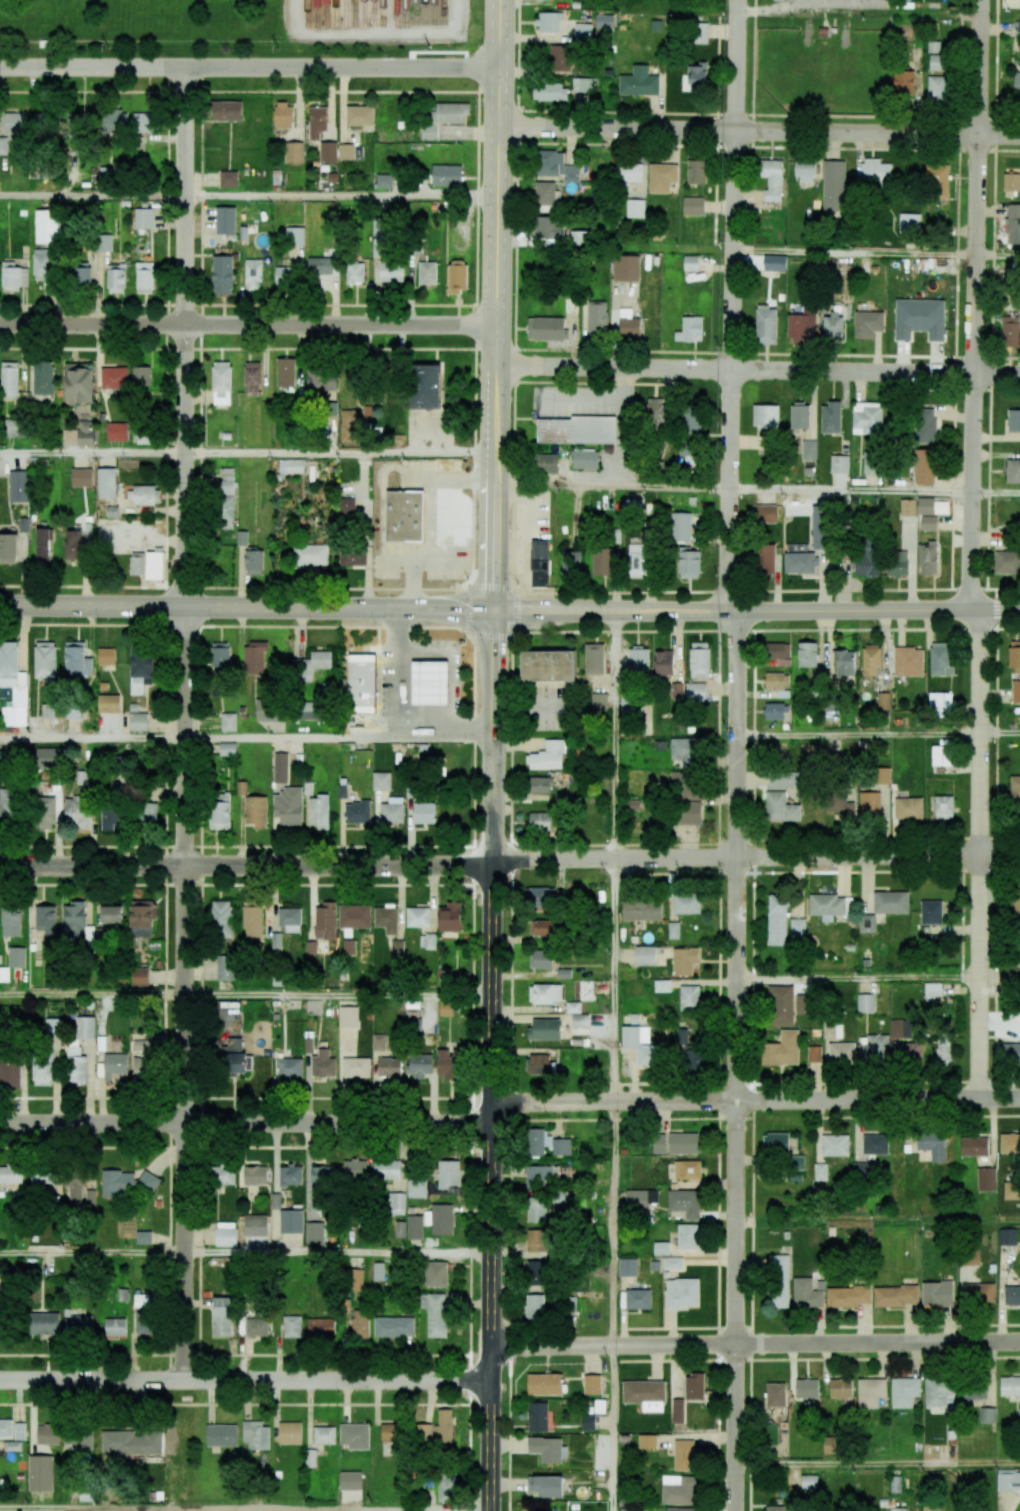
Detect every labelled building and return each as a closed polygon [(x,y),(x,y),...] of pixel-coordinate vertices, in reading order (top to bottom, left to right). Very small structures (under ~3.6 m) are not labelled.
[(560,33),(560,13),(538,12),(538,32),(560,33)] [(612,28),(612,15),(595,15),(595,28),(612,28)] [(592,24),(574,23),(574,41),(591,41),(592,24)] [(707,44),(707,23),(695,23),(695,44),(707,44)] [(561,45),(549,45),(550,61),(561,61),(561,45)] [(929,71),(943,71),(944,55),(930,55),(929,71)] [(707,61),(698,62),(698,66),(688,66),(689,90),(708,90),(707,61)] [(619,75),(618,94),(658,95),(659,75),(647,75),(647,65),(632,64),(632,75),(619,75)] [(893,72),(893,93),(914,93),(914,71),(893,72)] [(947,99),(947,76),(927,76),(927,99),(947,99)] [(567,101),(567,83),(535,82),(535,100),(567,101)] [(242,101),(208,101),(208,120),(242,121),(242,101)] [(421,139),(438,139),(438,123),(464,123),(465,115),(470,115),(470,103),(433,103),(433,124),(421,123),(421,139)] [(293,128),(293,104),(275,104),(275,128),(293,128)] [(346,125),(373,126),(373,106),(346,106),(346,125)] [(310,140),(320,140),(320,131),(327,131),(327,107),(309,107),(310,140)] [(101,134),(125,133),(125,110),(100,110),(101,134)] [(24,112),(5,113),(5,133),(25,132),(24,112)] [(157,113),(133,112),(133,132),(156,132),(157,113)] [(67,113),(66,134),(82,134),(83,113),(67,113)] [(304,162),(303,142),(284,142),(284,163),(304,162)] [(337,142),(320,142),(320,162),(337,162),(337,142)] [(354,144),(338,144),(339,160),(354,160),(354,144)] [(563,182),(579,182),(579,165),(563,165),(563,151),(537,150),(536,175),(563,176),(563,182)] [(880,159),(861,159),(861,183),(891,184),(892,163),(880,163),(880,159)] [(687,160),(688,184),(706,183),(705,160),(687,160)] [(782,160),(760,160),(760,177),(766,177),(765,202),(781,202),(782,160)] [(814,183),(814,161),(796,160),(796,182),(814,183)] [(845,161),(823,160),(822,213),(844,214),(845,161)] [(677,164),(649,163),(648,193),(669,193),(669,182),(677,182),(677,164)] [(641,182),(641,164),(616,164),(616,182),(641,182)] [(948,197),(948,164),(927,165),(927,197),(948,197)] [(462,166),(433,165),(432,185),(461,186),(462,166)] [(238,171),(220,171),(220,188),(238,187),(238,171)] [(376,188),(391,188),(392,174),(377,174),(376,188)] [(1019,174),(1004,174),(1003,194),(1019,194),(1019,174)] [(554,182),(535,181),(535,204),(554,205),(554,182)] [(704,197),(683,197),(682,215),(704,215),(704,197)] [(644,218),(644,200),(627,199),(626,217),(644,218)] [(1007,204),(1006,244),(1019,244),(1019,204),(1007,204)] [(216,207),(216,234),(236,234),(236,207),(216,207)] [(153,209),(135,208),(135,228),(152,229),(153,209)] [(36,244),(36,211),(61,211),(61,244),(36,244)] [(920,214),(899,213),(899,238),(911,238),(911,233),(920,233),(920,214)] [(534,238),(554,239),(555,217),(535,216),(534,238)] [(373,256),(383,256),(384,220),(374,220),(373,256)] [(304,228),(285,228),(285,244),(304,244),(304,228)] [(589,231),(571,231),(571,245),(589,245),(589,231)] [(111,252),(112,235),(99,234),(99,251),(111,252)] [(33,279),(51,280),(51,248),(33,248),(33,279)] [(639,282),(639,256),(613,255),(612,281),(639,282)] [(763,271),(785,271),(786,256),(764,255),(763,271)] [(233,256),(213,256),(213,294),(233,294),(233,256)] [(698,256),(684,256),(683,270),(698,271),(698,256)] [(335,258),(308,257),(308,274),(334,274),(335,258)] [(245,289),(261,289),(261,260),(245,259),(245,289)] [(467,292),(466,260),(448,261),(449,293),(467,292)] [(379,261),(380,282),(403,281),(402,261),(379,261)] [(2,290),(19,291),(19,286),(28,286),(28,267),(14,267),(14,262),(2,262),(2,290)] [(90,263),(75,262),(74,283),(90,283),(90,263)] [(136,293),(153,293),(153,262),(136,263),(136,293)] [(436,283),(436,262),(419,263),(419,284),(436,283)] [(345,283),(362,284),(363,263),(346,263),(345,283)] [(125,264),(107,264),(107,293),(125,293),(125,264)] [(275,284),(288,285),(289,267),(276,266),(275,284)] [(944,300),(895,299),(894,340),(911,341),(911,331),(928,331),(928,341),(944,341),(944,300)] [(587,303),(587,332),(606,333),(607,303),(587,303)] [(776,344),(776,306),(756,306),(756,344),(776,344)] [(631,308),(619,308),(620,336),(640,335),(640,318),(631,318),(631,308)] [(815,338),(815,308),(803,308),(802,315),(787,315),(787,338),(815,338)] [(854,338),(873,338),(873,331),(883,331),(884,312),(854,311),(854,338)] [(842,336),(843,315),(823,314),(823,336),(842,336)] [(527,340),(563,341),(564,318),(528,317),(527,340)] [(702,317),(682,317),(682,332),(674,332),(674,341),(702,341),(702,317)] [(1002,317),(1002,347),(1019,347),(1019,333),(1019,317),(1002,317)] [(277,385),(277,356),(295,356),(295,385),(277,385)] [(33,395),(53,394),(53,361),(33,362),(33,395)] [(18,399),(18,362),(1,362),(1,399),(18,399)] [(231,404),(230,362),(213,362),(213,404),(231,404)] [(244,392),(262,392),(261,362),(244,362),(244,392)] [(398,362),(398,380),(381,380),(381,362),(398,362)] [(91,363),(65,364),(66,403),(92,403),(91,363)] [(412,409),(440,408),(440,365),(411,365),(412,409)] [(102,367),(127,366),(128,386),(103,387),(102,367)] [(151,367),(132,367),(133,387),(151,387),(151,367)] [(306,390),(338,391),(338,372),(307,371),(306,390)] [(664,398),(646,398),(647,421),(665,420),(664,398)] [(882,403),(853,402),(852,434),(881,435),(882,403)] [(791,428),(809,429),(809,403),(791,403),(791,428)] [(840,433),(840,403),(821,403),(821,433),(840,433)] [(752,428),(778,428),(778,405),(753,405),(752,428)] [(364,406),(363,421),(373,421),(373,406),(364,406)] [(700,408),(681,407),(680,432),(700,432),(700,408)] [(936,443),(935,409),(915,409),(916,443),(936,443)] [(1019,432),(1019,410),(1008,409),(1007,432),(1019,432)] [(359,410),(340,410),(341,442),(360,442),(359,410)] [(6,418),(26,417),(27,435),(6,436),(6,418)] [(616,444),(616,418),(537,417),(536,442),(616,444)] [(78,446),(94,446),(94,421),(79,421),(78,446)] [(107,422),(128,421),(128,440),(108,440),(107,422)] [(137,428),(151,428),(152,443),(137,443),(137,428)] [(816,459),(816,441),(802,441),(802,459),(816,459)] [(914,484),(935,484),(934,449),(914,449),(914,484)] [(598,469),(598,451),(573,450),(572,468),(598,469)] [(535,473),(558,473),(557,454),(534,454),(535,473)] [(848,473),(848,456),(831,456),(830,473),(848,473)] [(863,473),(876,474),(876,457),(864,457),(863,473)] [(287,459),(304,459),(304,473),(287,473),(287,459)] [(1007,459),(1006,483),(1019,483),(1019,459),(1007,459)] [(217,468),(219,529),(235,528),(233,468),(217,468)] [(92,487),(92,469),(71,469),(71,487),(92,487)] [(115,469),(97,469),(98,498),(115,498),(115,469)] [(9,471),(10,502),(28,502),(27,471),(9,471)] [(159,504),(160,487),(128,487),(127,503),(159,504)] [(388,490),(425,489),(425,541),(388,541),(388,490)] [(355,513),(355,498),(339,498),(339,514),(355,513)] [(935,499),(918,498),(918,515),(934,515),(935,499)] [(643,499),(625,499),(624,511),(643,511),(643,499)] [(915,499),(900,500),(900,516),(915,516),(915,499)] [(776,504),(755,505),(755,523),(776,523),(776,504)] [(812,549),(826,549),(825,508),(812,508),(812,549)] [(698,543),(699,514),(674,512),(673,542),(698,543)] [(937,516),(921,516),(922,530),(937,530),(937,516)] [(29,532),(29,517),(19,517),(19,532),(29,532)] [(36,563),(49,563),(49,528),(36,528),(36,563)] [(64,561),(82,561),(83,531),(65,530),(64,561)] [(237,545),(247,545),(247,531),(237,531),(237,545)] [(0,534),(0,562),(16,562),(17,534),(0,534)] [(856,576),(878,576),(877,536),(865,536),(865,556),(855,557),(856,576)] [(548,587),(549,540),(532,540),(531,586),(548,587)] [(774,578),(774,543),(754,543),(755,578),(774,578)] [(919,543),(919,575),(936,574),(936,543),(919,543)] [(327,565),(327,544),(293,545),(294,566),(327,565)] [(644,544),(629,544),(630,577),(645,576),(644,544)] [(594,576),(612,575),(611,547),(593,547),(594,576)] [(699,551),(690,551),(690,547),(679,547),(679,579),(700,579),(699,551)] [(339,564),(366,565),(366,548),(340,548),(339,564)] [(263,550),(245,550),(245,574),(263,574),(263,550)] [(579,577),(580,552),(562,551),(561,576),(579,577)] [(1019,574),(1019,551),(995,551),(994,573),(1019,574)] [(130,575),(143,575),(144,553),(130,552),(130,575)] [(163,552),(147,552),(146,579),(162,579),(163,552)] [(816,574),(817,553),(784,552),(784,573),(816,574)] [(886,552),(887,576),(908,576),(908,552),(886,552)] [(265,642),(245,641),(245,674),(265,674),(265,642)] [(1019,667),(1019,641),(1009,641),(1009,667),(1019,667)] [(27,672),(18,672),(17,642),(0,642),(0,699),(4,699),(4,725),(27,725),(27,672)] [(56,642),(35,642),(35,677),(56,678),(56,642)] [(93,674),(93,658),(84,657),(85,642),(66,642),(65,673),(93,674)] [(210,643),(211,671),(230,671),(229,642),(210,643)] [(708,642),(690,643),(691,678),(709,678),(708,642)] [(816,643),(798,642),(797,667),(816,667),(816,643)] [(586,674),(585,643),(603,643),(604,673),(586,674)] [(790,643),(765,643),(765,659),(777,659),(777,666),(790,666),(790,643)] [(949,667),(948,643),(930,643),(930,675),(953,675),(953,667),(949,667)] [(880,667),(881,645),(863,644),(862,675),(876,676),(876,667),(880,667)] [(131,695),(143,695),(143,684),(153,684),(152,647),(130,648),(131,695)] [(98,665),(115,665),(115,648),(98,648),(98,665)] [(628,648),(648,648),(648,668),(629,669),(628,648)] [(922,648),(894,648),(894,676),(923,676),(922,648)] [(330,668),(330,650),(311,650),(311,659),(297,659),(297,682),(312,682),(312,668),(330,668)] [(520,651),(574,650),(575,681),(520,683),(520,651)] [(655,650),(655,675),(673,675),(673,651),(655,650)] [(854,676),(854,651),(836,651),(835,676),(854,676)] [(376,713),(349,713),(349,660),(377,660),(376,713)] [(414,661),(450,662),(450,706),(413,706),(414,661)] [(765,689),(789,689),(789,673),(765,673),(765,689)] [(1012,702),(1019,702),(1019,680),(1011,680),(1012,702)] [(672,683),(684,683),(684,698),(672,699),(672,683)] [(686,683),(705,683),(706,701),(687,701),(686,683)] [(877,709),(889,709),(889,693),(877,692),(877,709)] [(928,717),(950,717),(951,693),(929,692),(928,717)] [(592,693),(607,693),(607,711),(593,711),(592,693)] [(120,713),(120,695),(98,694),(98,713),(120,713)] [(318,719),(319,702),(301,702),(300,719),(318,719)] [(784,703),(765,703),(765,719),(783,720),(783,711),(784,711),(784,703)] [(41,718),(52,718),(53,704),(42,704),(41,718)] [(66,719),(80,719),(80,708),(66,709),(66,719)] [(147,731),(148,713),(130,713),(129,731),(147,731)] [(236,731),(236,713),(221,713),(221,731),(236,731)] [(670,766),(695,767),(696,738),(671,738),(670,766)] [(562,769),(562,752),(572,752),(571,739),(545,740),(545,752),(528,752),(528,769),(562,769)] [(236,743),(220,743),(219,756),(236,756),(236,743)] [(931,766),(951,766),(951,746),(932,745),(931,766)] [(55,757),(54,748),(37,748),(37,757),(55,757)] [(288,753),(274,752),(273,782),(288,783),(288,753)] [(889,767),(875,768),(875,784),(889,783),(889,767)] [(698,800),(698,771),(671,771),(671,800),(698,800)] [(390,772),(373,772),(373,790),(391,790),(390,772)] [(798,773),(768,772),(768,787),(797,788),(798,773)] [(1010,776),(1010,809),(1019,809),(1019,776),(1010,776)] [(550,793),(551,777),(529,777),(528,793),(550,793)] [(237,795),(247,795),(247,781),(238,781),(237,795)] [(338,798),(348,799),(348,784),(338,784),(338,798)] [(302,787),(282,787),(282,794),(273,794),(273,817),(280,817),(280,827),(302,827),(302,787)] [(0,789),(0,824),(15,823),(13,788),(0,789)] [(800,821),(800,805),(785,805),(785,791),(766,791),(766,821),(800,821)] [(854,802),(846,802),(845,791),(826,791),(826,812),(843,812),(843,819),(854,818),(854,802)] [(880,816),(880,792),(859,792),(860,816),(880,816)] [(230,794),(210,794),(210,829),(231,828),(230,794)] [(65,796),(66,829),(91,829),(91,796),(65,796)] [(267,797),(245,796),(245,823),(254,823),(254,828),(266,829),(267,797)] [(328,829),(329,796),(309,796),(309,824),(317,824),(317,829),(328,829)] [(935,819),(953,818),(953,796),(935,796),(935,819)] [(55,797),(37,797),(38,829),(56,828),(55,797)] [(403,797),(388,797),(388,803),(380,803),(381,823),(404,823),(403,797)] [(923,818),(922,797),(894,798),(895,819),(923,818)] [(623,810),(640,811),(640,800),(624,800),(623,810)] [(701,825),(701,802),(679,801),(678,824),(701,825)] [(370,802),(345,802),(344,823),(370,824),(370,802)] [(434,823),(435,803),(414,802),(414,823),(434,823)] [(158,804),(139,803),(139,823),(158,823),(158,804)] [(101,828),(121,828),(122,810),(101,810),(101,828)] [(529,813),(550,813),(550,831),(529,831),(529,813)] [(554,888),(527,887),(527,905),(554,906),(554,888)] [(673,892),(702,891),(702,912),(674,913),(673,892)] [(873,914),(908,913),(908,891),(873,892),(873,914)] [(767,943),(769,893),(787,893),(785,943),(767,943)] [(809,915),(822,915),(822,921),(833,922),(833,915),(852,915),(852,898),(837,898),(837,894),(809,894),(809,915)] [(232,937),(231,900),(210,901),(211,938),(232,937)] [(622,920),(661,921),(662,900),(622,900),(622,920)] [(130,936),(152,936),(152,919),(155,919),(156,901),(130,901),(130,936)] [(262,937),(262,901),(243,901),(243,937),(262,937)] [(460,901),(447,902),(447,907),(438,907),(439,932),(460,931),(460,901)] [(942,901),(920,901),(921,925),(942,925),(942,901)] [(65,941),(85,941),(85,902),(65,903),(65,941)] [(335,902),(323,902),(323,907),(315,907),(315,940),(336,939),(335,902)] [(340,903),(371,903),(371,927),(340,926),(340,903)] [(21,936),(22,906),(2,906),(1,936),(21,936)] [(35,934),(55,935),(56,906),(36,906),(35,934)] [(101,923),(122,923),(122,906),(101,906),(101,923)] [(408,906),(431,906),(431,926),(408,927),(408,906)] [(398,935),(397,907),(373,908),(374,927),(385,927),(385,935),(398,935)] [(300,908),(278,908),(278,931),(300,931),(300,908)] [(859,932),(875,932),(875,914),(859,914),(859,932)] [(805,919),(790,918),(790,939),(805,939),(805,919)] [(531,920),(531,936),(562,936),(562,920),(531,920)] [(670,937),(670,921),(680,921),(680,937),(670,937)] [(426,947),(427,932),(437,932),(436,948),(426,947)] [(345,938),(356,938),(356,953),(345,953),(345,938)] [(404,957),(392,957),(392,939),(404,939),(404,957)] [(306,955),(316,954),(316,941),(306,941),(306,955)] [(655,965),(655,947),(635,946),(634,965),(655,965)] [(25,967),(25,947),(8,947),(8,967),(25,967)] [(673,948),(672,975),(692,975),(693,963),(699,963),(699,948),(673,948)] [(551,969),(552,950),(530,950),(530,968),(551,969)] [(217,980),(235,980),(235,956),(217,956),(217,980)] [(9,967),(0,967),(0,981),(9,981),(9,967)] [(148,985),(148,968),(131,968),(132,986),(148,985)] [(454,980),(467,981),(468,972),(454,972),(454,980)] [(670,979),(654,980),(655,992),(670,992),(670,979)] [(942,999),(941,982),(925,983),(925,1000),(942,999)] [(530,984),(529,1003),(562,1003),(562,985),(530,984)] [(681,1009),(681,984),(701,984),(701,1009),(681,1009)] [(770,1024),(792,1025),(793,986),(770,985),(770,1024)] [(875,1013),(875,994),(858,994),(857,1012),(875,1013)] [(441,999),(454,1000),(453,1015),(440,1014),(441,999)] [(567,1001),(582,1000),(582,1012),(567,1012),(567,1001)] [(325,1001),(337,1002),(337,1015),(324,1015),(325,1001)] [(358,1027),(358,1006),(340,1006),(340,1027),(358,1027)] [(573,1013),(589,1013),(589,1026),(573,1026),(573,1013)] [(77,1015),(95,1015),(95,1036),(77,1036),(77,1015)] [(46,1017),(62,1017),(62,1033),(47,1034),(46,1017)] [(422,1018),(407,1018),(406,1034),(421,1034),(422,1018)] [(528,1040),(560,1040),(560,1019),(532,1019),(532,1028),(528,1027),(528,1040)] [(909,1038),(909,1020),(890,1020),(890,1038),(909,1038)] [(649,1026),(622,1026),(621,1048),(636,1048),(636,1065),(660,1066),(660,1045),(649,1045),(649,1026)] [(823,1037),(841,1038),(842,1026),(823,1026),(823,1037)] [(677,1045),(687,1045),(686,1029),(676,1029),(677,1045)] [(799,1030),(780,1029),(780,1043),(760,1043),(760,1065),(798,1065),(799,1030)] [(387,1034),(372,1034),(372,1051),(386,1051),(387,1034)] [(98,1049),(98,1035),(105,1035),(106,1049),(98,1049)] [(888,1035),(866,1035),(867,1044),(858,1044),(858,1063),(889,1063),(888,1035)] [(936,1065),(950,1066),(951,1038),(937,1037),(936,1065)] [(242,1038),(226,1038),(226,1051),(242,1051),(242,1038)] [(135,1039),(151,1039),(151,1050),(135,1050),(135,1039)] [(896,1043),(897,1063),(923,1062),(922,1042),(896,1043)] [(854,1043),(828,1043),(829,1063),(855,1063),(854,1043)] [(1002,1044),(1003,1064),(1019,1063),(1019,1044),(1002,1044)] [(86,1056),(80,1056),(80,1046),(66,1046),(67,1086),(78,1086),(78,1082),(86,1082),(86,1056)] [(821,1047),(807,1046),(807,1062),(821,1062),(821,1047)] [(311,1076),(335,1076),(335,1058),(328,1058),(328,1048),(318,1048),(318,1056),(311,1056),(311,1076)] [(458,1050),(437,1049),(436,1078),(457,1078),(458,1050)] [(682,1071),(703,1072),(705,1050),(683,1049),(682,1071)] [(97,1063),(97,1079),(112,1078),(112,1074),(128,1074),(127,1053),(104,1054),(104,1063),(97,1063)] [(227,1054),(227,1072),(252,1072),(252,1054),(227,1054)] [(433,1055),(408,1054),(408,1077),(424,1077),(425,1074),(432,1074),(433,1055)] [(549,1054),(529,1055),(529,1074),(549,1074),(549,1054)] [(151,1058),(134,1057),(133,1081),(150,1082),(151,1058)] [(342,1077),(370,1077),(370,1058),(343,1057),(342,1077)] [(400,1077),(401,1058),(378,1057),(377,1076),(400,1077)] [(302,1058),(276,1058),(276,1076),(302,1076),(302,1058)] [(21,1088),(20,1060),(0,1060),(0,1088),(21,1088)] [(33,1063),(32,1085),(53,1086),(53,1063),(33,1063)] [(543,1156),(544,1146),(551,1146),(552,1136),(543,1136),(543,1129),(527,1129),(527,1156),(543,1156)] [(917,1150),(931,1150),(932,1162),(945,1162),(944,1132),(917,1133),(917,1150)] [(669,1154),(698,1153),(697,1133),(669,1134),(669,1154)] [(789,1133),(765,1133),(765,1152),(788,1152),(789,1133)] [(1000,1133),(1000,1153),(1019,1153),(1019,1134),(1000,1133)] [(653,1154),(665,1154),(665,1134),(652,1135),(653,1154)] [(887,1154),(887,1134),(863,1135),(863,1154),(887,1154)] [(849,1156),(848,1135),(822,1135),(822,1156),(849,1156)] [(960,1137),(961,1156),(988,1156),(988,1137),(960,1137)] [(571,1139),(553,1138),(552,1155),(570,1155),(571,1139)] [(804,1156),(791,1156),(790,1170),(804,1170),(804,1156)] [(338,1161),(339,1181),(367,1180),(366,1160),(338,1161)] [(401,1179),(401,1161),(373,1160),(373,1178),(401,1179)] [(460,1161),(438,1160),(437,1187),(459,1188),(460,1161)] [(700,1160),(674,1161),(674,1179),(701,1179),(700,1160)] [(827,1180),(827,1163),(814,1163),(814,1180),(827,1180)] [(871,1163),(853,1163),(853,1176),(871,1176),(871,1163)] [(559,1165),(526,1166),(526,1186),(559,1185),(559,1165)] [(22,1166),(0,1166),(0,1184),(22,1183),(22,1166)] [(211,1166),(211,1184),(234,1184),(235,1167),(211,1166)] [(244,1185),(268,1185),(268,1166),(244,1167),(244,1185)] [(311,1186),(333,1186),(333,1166),(311,1166),(311,1186)] [(302,1167),(279,1167),(279,1185),(302,1186),(302,1167)] [(977,1191),(994,1191),(994,1168),(977,1167),(977,1191)] [(30,1170),(31,1184),(53,1184),(53,1170),(30,1170)] [(160,1179),(143,1170),(134,1186),(151,1195),(160,1179)] [(101,1171),(102,1196),(134,1196),(133,1171),(101,1171)] [(81,1186),(86,1186),(86,1173),(64,1173),(64,1187),(69,1187),(69,1208),(82,1208),(81,1186)] [(407,1198),(426,1197),(426,1179),(407,1180),(407,1198)] [(1019,1200),(1019,1181),(1003,1182),(1004,1200),(1019,1200)] [(667,1210),(686,1211),(685,1220),(699,1220),(700,1191),(668,1189),(667,1210)] [(558,1206),(569,1202),(565,1190),(553,1194),(558,1206)] [(626,1190),(625,1208),(648,1208),(648,1204),(657,1204),(657,1190),(626,1190)] [(388,1215),(405,1214),(405,1192),(387,1193),(388,1215)] [(527,1222),(545,1222),(545,1197),(527,1197),(527,1222)] [(453,1235),(453,1204),(431,1204),(431,1211),(424,1211),(423,1225),(431,1225),(431,1234),(453,1235)] [(280,1233),(303,1233),(302,1210),(279,1210),(280,1233)] [(267,1236),(267,1215),(244,1215),(244,1235),(267,1236)] [(423,1216),(407,1215),(406,1239),(422,1240),(423,1216)] [(405,1238),(406,1221),(395,1221),(395,1238),(405,1238)] [(306,1243),(324,1243),(324,1222),(306,1222),(306,1243)] [(698,1250),(699,1225),(678,1224),(677,1249),(698,1250)] [(237,1246),(237,1228),(215,1228),(215,1246),(237,1246)] [(999,1245),(1018,1245),(1018,1228),(999,1229),(999,1245)] [(527,1251),(548,1251),(548,1230),(527,1230),(527,1251)] [(151,1231),(136,1231),(136,1243),(151,1244),(151,1231)] [(653,1255),(669,1256),(669,1242),(653,1242),(653,1255)] [(964,1265),(980,1264),(979,1248),(963,1249),(964,1265)] [(789,1308),(788,1255),(770,1255),(771,1308),(789,1308)] [(682,1258),(663,1257),(663,1268),(682,1269),(682,1258)] [(619,1276),(637,1276),(636,1258),(619,1258),(619,1276)] [(528,1286),(547,1285),(546,1260),(527,1260),(528,1286)] [(447,1287),(447,1261),(423,1262),(423,1287),(447,1287)] [(373,1281),(384,1280),(384,1262),(373,1263),(373,1281)] [(363,1269),(344,1269),(343,1291),(362,1291),(363,1269)] [(812,1277),(793,1277),(794,1308),(824,1307),(823,1290),(813,1291),(812,1277)] [(698,1278),(665,1279),(665,1308),(699,1307),(698,1278)] [(922,1281),(922,1306),(952,1307),(953,1282),(922,1281)] [(966,1283),(965,1302),(995,1302),(995,1284),(966,1283)] [(827,1287),(827,1307),(871,1306),(870,1286),(827,1287)] [(874,1307),(906,1307),(905,1303),(918,1303),(918,1286),(874,1286),(874,1307)] [(1019,1304),(1019,1286),(1005,1286),(1005,1304),(1019,1304)] [(650,1309),(650,1289),(625,1290),(625,1309),(650,1309)] [(134,1307),(149,1307),(149,1294),(134,1294),(134,1307)] [(446,1337),(447,1294),(417,1294),(417,1308),(427,1308),(427,1337),(446,1337)] [(544,1295),(526,1294),(525,1319),(543,1319),(544,1295)] [(213,1335),(231,1335),(230,1297),(213,1297),(213,1335)] [(369,1339),(369,1310),(352,1310),(352,1339),(369,1339)] [(135,1311),(135,1333),(153,1333),(153,1311),(135,1311)] [(59,1334),(59,1313),(30,1313),(30,1335),(59,1334)] [(92,1315),(71,1316),(71,1337),(92,1336),(92,1315)] [(283,1338),(301,1337),(301,1315),(283,1316),(283,1338)] [(374,1336),(414,1337),(414,1317),(374,1317),(374,1336)] [(126,1318),(105,1318),(105,1336),(126,1336),(126,1318)] [(268,1336),(268,1318),(246,1318),(246,1336),(268,1336)] [(334,1318),(307,1319),(307,1337),(335,1337),(334,1318)] [(562,1395),(562,1374),(527,1374),(527,1395),(562,1395)] [(685,1399),(704,1399),(704,1374),(685,1374),(685,1399)] [(601,1375),(583,1375),(583,1394),(601,1394),(601,1375)] [(1000,1377),(1000,1396),(1019,1396),(1019,1377),(1000,1377)] [(830,1398),(852,1398),(852,1378),(829,1379),(830,1398)] [(920,1378),(891,1378),(892,1408),(912,1407),(912,1397),(920,1396),(920,1378)] [(925,1408),(954,1407),(953,1378),(924,1379),(925,1408)] [(818,1379),(796,1379),(796,1398),(818,1398),(818,1379)] [(886,1379),(857,1379),(858,1408),(878,1408),(878,1397),(886,1397),(886,1379)] [(662,1381),(622,1381),(623,1403),(663,1402),(662,1381)] [(959,1382),(960,1399),(987,1399),(986,1381),(959,1382)] [(785,1383),(766,1382),(765,1406),(785,1407),(785,1383)] [(684,1423),(683,1399),(672,1399),(672,1423),(684,1423)] [(528,1431),(547,1431),(547,1402),(528,1403),(528,1431)] [(980,1423),(995,1423),(995,1408),(979,1408),(980,1423)] [(451,1444),(452,1409),(438,1409),(438,1426),(434,1425),(434,1443),(451,1444)] [(594,1430),(595,1414),(581,1414),(581,1430),(594,1430)] [(12,1419),(0,1419),(0,1437),(12,1437),(12,1419)] [(248,1449),(269,1449),(270,1427),(262,1427),(262,1421),(243,1421),(242,1442),(248,1442),(248,1449)] [(301,1443),(301,1422),(279,1422),(279,1444),(301,1443)] [(25,1440),(25,1423),(15,1423),(15,1440),(25,1440)] [(381,1423),(381,1442),(401,1442),(402,1423),(381,1423)] [(37,1425),(37,1445),(59,1444),(59,1424),(37,1425)] [(237,1446),(237,1424),(206,1425),(206,1446),(237,1446)] [(368,1424),(340,1424),(340,1445),(348,1445),(348,1450),(368,1449),(368,1424)] [(415,1424),(416,1444),(432,1443),(431,1424),(415,1424)] [(314,1444),(335,1444),(335,1427),(314,1426),(314,1444)] [(102,1453),(137,1454),(137,1431),(102,1430),(102,1453)] [(638,1448),(656,1449),(656,1435),(638,1435),(638,1448)] [(561,1438),(528,1437),(527,1453),(540,1453),(540,1463),(560,1464),(561,1438)] [(673,1470),(696,1470),(697,1440),(674,1440),(673,1470)] [(11,1441),(11,1442),(4,1441),(4,1450),(21,1451),(21,1442),(11,1441)] [(316,1449),(305,1449),(306,1467),(316,1467),(316,1449)] [(53,1490),(53,1455),(28,1456),(29,1491),(53,1490)] [(1019,1491),(1019,1471),(997,1471),(997,1490),(1019,1491)] [(362,1489),(362,1472),(340,1472),(340,1489),(362,1489)] [(457,1472),(438,1472),(437,1501),(456,1502),(457,1472)] [(662,1504),(693,1504),(693,1488),(697,1488),(697,1476),(662,1475),(662,1504)] [(818,1475),(801,1475),(801,1489),(817,1490),(818,1475)] [(562,1477),(529,1476),(528,1492),(538,1492),(538,1497),(562,1497),(562,1477)]
